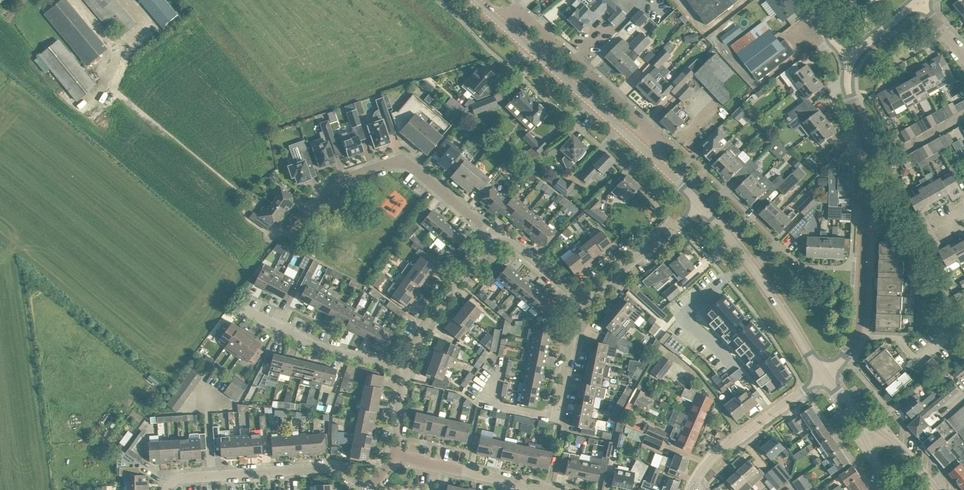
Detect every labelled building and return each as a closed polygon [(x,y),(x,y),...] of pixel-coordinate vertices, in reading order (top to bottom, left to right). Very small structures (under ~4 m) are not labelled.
[(45,13),(85,62),(104,47),(65,0),(61,0),(45,13)] [(105,23),(108,21),(120,35),(135,24),(116,0),(86,0),(105,23)] [(162,28),(166,32),(175,24),(172,20),(177,15),(164,0),(139,0),(162,28)] [(569,19),(581,31),(588,23),(591,25),(597,18),(606,9),(612,16),(609,19),(615,25),(626,13),(612,0),(595,0),(588,8),(580,0),(577,0),(573,4),(578,10),(569,19)] [(707,25),(740,0),(688,0),(707,25)] [(778,13),(783,21),(797,10),(789,0),(767,0),(768,0),(762,5),(772,18),(778,13)] [(963,14),(963,0),(959,0),(954,4),(963,14)] [(535,11),(539,15),(544,12),(540,7),(535,11)] [(632,19),(640,26),(649,17),(641,9),(632,19)] [(683,14),(680,18),(685,24),(689,20),(683,14)] [(744,62),(754,75),(759,81),(796,53),(785,39),(780,43),(766,24),(734,49),(744,62)] [(792,25),(784,31),(794,45),(802,39),(792,25)] [(720,37),(725,44),(737,35),(732,29),(720,37)] [(636,39),(645,47),(651,41),(642,33),(636,39)] [(697,33),(691,34),(693,42),(699,41),(697,33)] [(45,72),(46,70),(50,67),(77,100),(96,84),(58,39),(40,55),(40,56),(35,60),(45,72)] [(645,47),(636,39),(630,45),(624,39),(607,56),(618,67),(634,49),(639,54),(639,53),(645,47)] [(651,62),(659,69),(672,55),(671,54),(676,47),(670,41),(665,47),(664,48),(651,62)] [(639,53),(639,54),(634,49),(618,67),(629,77),(638,67),(634,63),(641,56),(639,53)] [(695,74),(724,105),(745,85),(716,54),(700,69),(695,74)] [(933,59),(925,64),(939,89),(949,83),(950,85),(957,81),(947,63),(941,66),(938,60),(935,62),(933,59)] [(695,74),(700,69),(694,62),(690,68),(688,66),(671,84),(664,78),(647,95),(657,105),(668,93),(671,90),(676,95),(687,83),(695,74)] [(807,64),(800,69),(798,72),(796,70),(799,68),(796,63),(788,69),(781,74),(790,86),(795,82),(800,87),(814,76),(813,76),(814,74),(811,70),(809,70),(806,66),(807,65),(807,64)] [(923,69),(917,73),(929,94),(939,89),(925,64),(924,64),(926,68),(923,69)] [(473,96),(477,99),(489,94),(484,90),(496,76),(484,65),(479,71),(477,69),(469,78),(476,84),(473,88),(477,92),(473,96)] [(664,78),(659,73),(655,69),(649,74),(638,86),(647,95),(664,78)] [(908,82),(919,103),(930,97),(929,94),(917,73),(915,74),(917,77),(908,82)] [(804,101),(788,113),(790,116),(793,120),(798,116),(811,106),(807,100),(824,87),(823,86),(822,87),(819,83),(820,81),(817,77),(815,77),(814,76),(800,87),(805,94),(801,97),(804,101)] [(425,81),(421,85),(430,93),(433,91),(433,87),(425,81)] [(896,84),(895,85),(906,104),(908,108),(915,104),(916,105),(919,103),(908,82),(901,86),(898,87),(896,84)] [(687,83),(676,95),(683,102),(694,90),(687,83)] [(889,100),(883,103),(889,113),(906,104),(895,85),(894,85),(896,89),(894,90),(892,87),(884,91),(889,100)] [(762,89),(755,95),(758,99),(765,93),(762,89)] [(524,113),(535,101),(534,102),(522,90),(510,102),(523,113),(523,112),(524,113)] [(397,129),(426,154),(451,125),(440,116),(441,115),(432,107),(431,108),(413,93),(398,112),(397,111),(391,113),(391,112),(397,129)] [(383,96),(387,109),(391,107),(387,94),(383,96)] [(424,99),(429,103),(434,98),(429,94),(424,99)] [(387,109),(383,96),(382,96),(383,98),(376,100),(379,110),(378,110),(376,112),(374,115),(374,118),(374,121),(375,122),(367,125),(368,128),(367,129),(369,136),(371,135),(375,148),(379,146),(380,148),(386,146),(386,144),(390,143),(383,123),(391,120),(387,109)] [(476,103),(471,105),(474,114),(497,105),(494,96),(476,103)] [(452,97),(446,104),(454,111),(464,107),(452,97)] [(471,98),(464,105),(466,106),(467,106),(468,106),(471,105),(476,103),(471,98)] [(536,124),(540,120),(547,113),(535,101),(524,113),(531,120),(536,124)] [(954,115),(958,113),(953,102),(948,105),(954,115)] [(354,103),(344,106),(346,112),(356,109),(354,103)] [(674,133),(684,122),(676,115),(682,108),(678,104),(672,110),(662,121),(674,133)] [(742,105),(733,114),(733,115),(738,120),(742,117),(748,123),(750,121),(753,117),(742,105)] [(950,118),(954,115),(948,105),(944,107),(950,118)] [(454,111),(452,112),(455,115),(460,120),(463,117),(460,114),(469,110),(468,106),(466,106),(464,107),(454,111)] [(811,106),(798,116),(803,123),(801,124),(810,136),(813,133),(827,122),(826,121),(827,119),(824,115),(822,116),(819,112),(820,111),(820,110),(816,113),(811,106)] [(356,109),(346,112),(352,127),(361,124),(356,109)] [(931,114),(927,117),(933,127),(937,125),(938,124),(932,114),(931,114)] [(455,115),(450,121),(455,126),(460,120),(455,115)] [(922,133),(933,127),(927,117),(917,122),(922,133)] [(336,143),(329,121),(320,123),(323,132),(320,133),(322,139),(318,140),(319,145),(312,147),(319,167),(335,162),(329,146),(336,143)] [(827,122),(813,133),(823,147),(829,143),(827,140),(837,132),(836,132),(835,133),(832,129),(833,127),(830,123),(828,123),(827,122)] [(907,141),(922,133),(917,122),(901,131),(907,141)] [(478,128),(477,132),(479,134),(483,135),(486,132),(486,129),(484,126),(480,126),(478,128)] [(725,146),(724,145),(720,141),(725,136),(725,134),(718,127),(705,141),(706,140),(710,144),(702,152),(710,160),(717,153),(725,146)] [(347,131),(339,134),(341,141),(342,141),(348,157),(364,152),(358,136),(356,130),(348,133),(347,131)] [(523,136),(533,146),(540,152),(548,144),(542,138),(539,141),(529,131),(523,136)] [(945,135),(950,145),(955,142),(949,132),(945,135)] [(950,145),(945,135),(945,134),(940,137),(946,147),(950,145)] [(565,155),(562,159),(566,170),(571,168),(574,170),(577,166),(575,162),(577,160),(578,160),(580,159),(582,157),(583,155),(585,153),(586,151),(585,150),(587,147),(581,142),(578,145),(570,137),(562,147),(568,152),(565,155)] [(451,164),(459,154),(461,151),(445,139),(436,150),(437,150),(438,149),(444,154),(437,161),(439,163),(439,164),(446,170),(451,164)] [(289,168),(287,170),(289,175),(291,175),(292,177),(295,176),(297,183),(298,183),(300,184),(305,183),(305,181),(305,180),(311,179),(308,172),(315,170),(307,148),(304,140),(297,142),(300,151),(303,158),(295,161),(296,164),(288,166),(289,168)] [(721,173),(741,153),(729,140),(724,145),(725,146),(717,153),(721,157),(713,165),(721,173)] [(777,140),(769,149),(780,159),(788,151),(777,140)] [(940,150),(934,140),(924,146),(929,157),(931,161),(942,155),(940,150)] [(551,147),(556,144),(557,147),(558,147),(556,144),(544,151),(547,156),(554,152),(551,147)] [(530,160),(540,152),(533,146),(523,154),(530,160)] [(830,162),(833,159),(840,152),(834,146),(825,156),(830,162)] [(920,148),(913,152),(918,163),(919,162),(929,157),(924,146),(920,148)] [(603,173),(614,161),(604,151),(580,175),(587,181),(599,169),(603,173)] [(741,177),(755,162),(743,151),(741,153),(721,173),(728,181),(737,173),(741,177)] [(904,163),(906,167),(907,169),(918,163),(913,152),(901,158),(898,160),(901,165),(904,163)] [(460,184),(474,166),(459,154),(451,164),(457,169),(451,176),(453,178),(452,178),(460,184)] [(502,164),(516,175),(521,169),(512,162),(507,158),(502,164)] [(830,162),(824,168),(829,174),(829,178),(829,184),(830,190),(829,206),(838,206),(839,188),(852,188),(853,188),(854,176),(853,176),(850,176),(850,172),(842,171),(842,176),(839,176),(840,165),(833,159),(830,162)] [(759,183),(759,182),(764,177),(763,177),(763,175),(761,172),(758,172),(756,170),(760,167),(755,162),(741,177),(745,181),(736,189),(744,197),(759,183)] [(958,163),(949,168),(953,174),(961,170),(958,163)] [(817,173),(822,169),(816,164),(812,168),(817,173)] [(481,189),(490,179),(474,166),(460,184),(466,190),(467,190),(469,191),(475,184),(481,189)] [(785,180),(777,187),(778,188),(785,195),(800,180),(806,174),(799,166),(793,172),(785,180)] [(528,178),(532,173),(527,170),(524,174),(528,178)] [(269,177),(275,182),(279,176),(273,172),(269,177)] [(941,179),(937,181),(932,172),(925,175),(939,199),(949,194),(941,179)] [(532,181),(536,177),(532,173),(528,178),(532,181)] [(639,187),(627,176),(627,175),(611,192),(616,196),(618,193),(626,201),(639,187)] [(759,183),(744,197),(752,205),(760,197),(764,201),(763,202),(763,203),(774,192),(778,188),(777,187),(785,180),(780,175),(772,182),(765,176),(764,177),(759,182),(759,183)] [(921,193),(930,209),(934,206),(932,203),(939,199),(925,175),(926,177),(920,180),(921,183),(917,186),(920,191),(921,193)] [(963,194),(957,182),(953,175),(943,181),(942,179),(941,179),(949,194),(953,200),(963,194)] [(553,186),(567,197),(576,185),(569,179),(566,182),(560,177),(553,186)] [(546,191),(549,187),(544,183),(541,187),(546,191)] [(271,203),(286,214),(291,207),(292,208),(295,204),(289,200),(292,195),(278,185),(272,193),(276,196),(271,203)] [(493,185),(480,201),(489,208),(501,193),(495,189),(496,187),(493,185)] [(550,195),(554,190),(549,187),(546,191),(550,195)] [(507,198),(501,193),(489,208),(497,215),(513,197),(512,196),(510,198),(508,197),(507,198)] [(923,212),(930,209),(921,193),(906,202),(909,208),(910,208),(917,220),(925,216),(923,212)] [(806,215),(818,202),(811,195),(798,208),(806,215)] [(242,201),(238,196),(234,200),(238,205),(242,201)] [(595,196),(582,209),(602,224),(608,216),(598,209),(603,204),(595,196)] [(771,223),(782,211),(777,206),(783,200),(778,196),(773,202),(772,202),(761,214),(771,223)] [(501,211),(510,218),(523,202),(519,199),(517,201),(513,197),(497,215),(497,216),(501,211)] [(563,205),(567,201),(563,197),(559,201),(563,205)] [(571,205),(572,204),(567,201),(563,205),(568,209),(570,206),(571,205)] [(518,225),(530,211),(523,205),(524,204),(523,202),(510,218),(518,225)] [(282,220),(286,214),(271,203),(267,209),(263,206),(257,215),(271,225),(275,220),(281,225),(284,220),(282,220)] [(571,217),(578,210),(578,209),(572,204),(571,205),(570,206),(568,209),(569,209),(566,213),(571,217)] [(421,223),(429,230),(440,217),(431,210),(421,223)] [(530,211),(518,225),(527,232),(540,216),(536,213),(535,214),(530,211)] [(797,215),(797,214),(793,211),(787,216),(782,211),(771,223),(780,232),(792,221),(791,221),(797,215)] [(583,212),(576,217),(579,220),(586,215),(583,212)] [(535,239),(547,225),(540,219),(542,218),(540,216),(527,232),(535,239)] [(799,222),(789,232),(790,233),(792,230),(796,233),(794,236),(802,244),(801,251),(802,251),(802,250),(808,250),(807,256),(814,256),(814,258),(819,258),(819,257),(820,257),(821,237),(809,237),(809,233),(809,232),(804,227),(809,221),(804,216),(799,222)] [(438,237),(448,224),(440,217),(429,230),(438,237)] [(920,230),(930,224),(927,219),(917,224),(920,230)] [(419,226),(413,222),(404,233),(409,238),(413,242),(417,245),(420,241),(412,235),(419,226)] [(446,244),(456,231),(448,224),(438,237),(446,244)] [(923,236),(933,230),(930,224),(920,230),(923,236)] [(547,225),(535,239),(544,246),(549,240),(557,231),(553,227),(552,229),(547,225)] [(562,232),(568,237),(573,233),(567,226),(562,232)] [(608,247),(612,244),(601,230),(591,238),(604,254),(610,249),(608,247)] [(833,238),(827,238),(828,230),(821,230),(821,237),(820,257),(826,257),(826,258),(831,258),(831,257),(832,257),(833,238)] [(926,242),(937,236),(933,230),(923,236),(926,242)] [(455,251),(465,238),(456,231),(446,244),(455,251)] [(930,248),(940,242),(937,236),(926,242),(930,248)] [(598,259),(604,254),(591,238),(582,245),(593,259),(596,256),(598,259)] [(851,239),(845,238),(833,238),(832,257),(838,257),(838,259),(843,259),(843,258),(844,258),(844,251),(850,252),(850,253),(851,253),(851,239)] [(417,245),(422,249),(425,245),(420,241),(417,245)] [(906,243),(906,242),(879,241),(879,242),(881,242),(880,254),(879,254),(879,255),(881,255),(881,259),(878,259),(878,260),(880,260),(879,272),(878,272),(880,273),(880,277),(878,277),(878,278),(879,278),(878,290),(877,290),(879,291),(879,295),(877,295),(877,296),(878,296),(878,308),(876,308),(876,309),(878,309),(878,313),(876,313),(876,314),(877,314),(877,326),(875,326),(878,327),(877,331),(875,331),(875,332),(902,333),(902,332),(900,332),(900,328),(902,328),(902,327),(901,327),(901,315),(903,315),(903,314),(901,314),(901,310),(903,310),(903,309),(902,309),(902,297),(904,297),(904,296),(901,296),(902,292),(904,292),(904,291),(903,291),(903,279),(905,279),(905,278),(902,278),(902,274),(905,274),(905,273),(903,273),(904,261),(905,261),(905,260),(903,260),(903,256),(906,256),(906,255),(904,255),(905,243),(906,243)] [(930,248),(933,254),(936,253),(935,252),(943,248),(940,242),(930,248)] [(962,242),(952,248),(950,244),(959,260),(963,267),(963,246),(962,242)] [(284,249),(279,258),(285,261),(290,252),(290,251),(291,248),(292,247),(293,246),(287,243),(284,248),(284,249)] [(950,244),(943,248),(935,252),(936,253),(941,262),(940,262),(943,269),(959,260),(950,244)] [(589,262),(593,259),(582,245),(573,253),(585,269),(591,264),(589,262)] [(427,261),(430,256),(419,248),(415,253),(420,256),(413,266),(430,278),(434,272),(431,271),(434,267),(427,261)] [(580,273),(585,269),(573,253),(563,261),(574,274),(578,271),(580,273)] [(663,263),(642,281),(643,281),(647,286),(667,277),(668,278),(672,274),(678,281),(682,277),(688,272),(690,271),(690,270),(693,268),(682,254),(670,264),(670,265),(667,268),(663,263)] [(298,267),(304,269),(310,258),(304,255),(298,267)] [(313,274),(319,262),(313,260),(307,271),(313,274)] [(274,269),(265,264),(264,266),(263,268),(262,268),(254,283),(264,288),(272,273),(274,269)] [(289,265),(285,273),(295,278),(299,270),(289,265)] [(425,284),(430,278),(413,266),(406,276),(420,286),(423,283),(425,284)] [(515,273),(507,266),(502,272),(497,268),(485,282),(490,286),(497,279),(505,285),(515,273)] [(273,293),(281,278),(284,274),(279,271),(278,271),(274,269),(272,273),(264,288),(273,293)] [(340,280),(343,275),(336,271),(333,277),(340,280)] [(513,292),(524,280),(515,273),(505,285),(513,292)] [(283,299),(291,283),(293,279),(284,274),(281,278),(273,293),(283,299)] [(305,275),(297,291),(302,293),(299,299),(309,304),(317,288),(319,284),(320,282),(305,275)] [(417,290),(420,286),(406,276),(399,286),(415,298),(420,292),(417,290)] [(354,288),(356,282),(351,279),(348,285),(354,288)] [(378,289),(381,284),(376,280),(375,282),(373,285),(378,289)] [(521,299),(532,287),(524,280),(513,292),(521,299)] [(356,282),(354,288),(359,290),(362,285),(356,282)] [(674,284),(663,293),(671,302),(681,293),(674,284)] [(411,304),(415,298),(399,286),(392,296),(406,306),(409,302),(411,304)] [(663,319),(667,315),(635,286),(632,290),(631,291),(663,319)] [(325,293),(318,309),(327,314),(335,298),(338,292),(328,287),(325,293)] [(530,306),(540,293),(532,287),(521,299),(530,306)] [(318,309),(325,293),(317,288),(309,304),(318,309)] [(374,295),(377,291),(372,288),(368,293),(373,297),(374,295)] [(374,295),(373,297),(378,300),(382,295),(377,291),(374,295)] [(545,311),(552,303),(540,293),(530,306),(538,313),(542,309),(545,311)] [(724,295),(705,312),(711,319),(709,321),(710,322),(708,324),(713,330),(717,326),(724,333),(720,336),(727,343),(732,339),(737,345),(735,348),(736,348),(734,350),(751,371),(753,369),(754,370),(759,376),(756,378),(757,379),(755,381),(759,387),(764,384),(770,392),(777,387),(784,382),(790,377),(773,354),(767,358),(761,351),(769,344),(750,322),(742,329),(736,323),(743,317),(724,295)] [(337,318),(344,303),(335,298),(327,314),(337,318)] [(631,298),(628,303),(621,298),(614,307),(628,318),(634,323),(643,312),(636,306),(638,304),(631,298)] [(461,310),(474,321),(482,311),(469,300),(461,310)] [(394,311),(397,306),(389,301),(386,306),(394,311)] [(346,323),(354,308),(344,303),(337,318),(346,323)] [(401,317),(405,312),(397,306),(394,311),(401,317)] [(634,323),(628,318),(614,307),(607,315),(621,326),(627,331),(634,323)] [(355,332),(363,317),(353,312),(355,308),(354,308),(346,323),(347,324),(345,327),(355,332)] [(503,312),(499,309),(498,310),(497,312),(505,319),(508,315),(503,311),(503,312)] [(466,330),(474,321),(461,310),(453,319),(466,330)] [(365,337),(372,322),(375,317),(365,312),(363,317),(355,332),(365,337)] [(543,322),(557,324),(558,317),(544,315),(543,322)] [(627,331),(621,326),(607,315),(600,323),(614,334),(618,336),(621,338),(627,331)] [(652,315),(648,320),(653,324),(655,322),(657,319),(652,315)] [(458,340),(466,330),(453,319),(445,329),(458,340)] [(232,353),(248,331),(244,328),(243,330),(232,322),(229,326),(224,322),(215,335),(220,338),(218,340),(226,346),(224,347),(232,353)] [(374,342),(382,327),(372,322),(365,337),(374,342)] [(660,327),(655,322),(653,324),(648,332),(653,335),(660,327)] [(504,324),(502,333),(509,335),(510,332),(514,333),(516,327),(511,326),(504,324)] [(528,333),(526,339),(533,340),(548,343),(551,328),(541,326),(540,330),(535,329),(535,330),(534,334),(528,333)] [(382,327),(374,342),(384,347),(392,332),(382,327)] [(248,331),(232,353),(239,358),(241,356),(248,362),(249,360),(254,363),(263,351),(258,348),(261,344),(250,336),(252,334),(248,331)] [(666,332),(659,341),(661,342),(670,350),(674,354),(682,344),(683,343),(672,333),(671,335),(666,332)] [(493,336),(490,351),(495,352),(498,337),(493,336)] [(628,346),(630,342),(621,338),(618,336),(616,341),(628,346)] [(652,345),(658,348),(661,342),(659,341),(656,338),(652,345)] [(456,359),(461,347),(439,339),(435,351),(451,357),(456,359)] [(546,354),(548,343),(533,340),(530,350),(546,354)] [(616,349),(613,347),(609,344),(592,341),(589,352),(597,353),(606,355),(615,357),(616,349)] [(624,353),(628,346),(616,341),(613,347),(616,349),(624,353)] [(882,346),(883,345),(883,344),(863,361),(863,362),(868,358),(870,362),(866,365),(883,385),(887,381),(890,385),(886,388),(893,396),(899,390),(900,391),(907,386),(906,385),(906,386),(906,385),(912,379),(906,372),(905,373),(902,369),(903,368),(886,348),(885,349),(882,346)] [(480,346),(475,352),(479,355),(484,349),(480,346)] [(485,349),(480,356),(484,359),(489,352),(485,349)] [(544,364),(546,354),(530,350),(528,361),(544,364)] [(456,359),(451,357),(435,351),(430,362),(446,368),(450,357),(456,359)] [(604,366),(606,355),(597,353),(589,352),(587,362),(597,364),(604,366)] [(269,371),(267,381),(277,383),(280,373),(284,356),(273,354),(269,371)] [(214,360),(207,355),(204,359),(211,363),(214,360)] [(659,361),(652,370),(660,377),(673,362),(666,356),(664,355),(659,361)] [(290,376),(295,359),(284,356),(280,373),(290,376)] [(480,366),(484,359),(480,356),(475,362),(480,366)] [(940,366),(939,365),(932,357),(928,361),(936,369),(940,366)] [(301,379),(305,361),(295,359),(290,376),(301,379)] [(301,379),(299,384),(310,386),(315,364),(305,361),(301,379)] [(542,375),(544,364),(528,361),(526,372),(542,375)] [(931,373),(936,369),(928,361),(923,365),(931,373)] [(446,376),(444,375),(446,368),(430,362),(425,376),(430,378),(431,375),(435,377),(432,385),(446,388),(449,381),(446,376)] [(609,367),(604,366),(597,364),(587,362),(585,373),(602,376),(607,377),(609,367)] [(315,364),(310,386),(320,389),(322,384),(326,367),(315,364)] [(926,377),(931,373),(923,365),(919,368),(923,373),(926,377)] [(963,375),(963,365),(954,374),(958,379),(963,375)] [(640,375),(643,370),(637,366),(635,372),(640,375)] [(326,367),(322,384),(332,386),(337,369),(326,367)] [(201,377),(191,370),(186,376),(197,383),(201,377)] [(259,371),(253,383),(258,385),(264,374),(259,371)] [(469,381),(474,375),(469,371),(464,378),(469,381)] [(540,385),(542,375),(526,372),(524,382),(540,385)] [(637,380),(640,375),(635,372),(632,377),(637,380)] [(364,385),(381,388),(384,376),(367,373),(364,385)] [(600,387),(602,376),(585,373),(583,383),(600,387)] [(231,379),(241,386),(244,381),(235,374),(231,379)] [(193,389),(197,383),(186,376),(182,382),(193,389)] [(728,376),(722,381),(728,388),(734,397),(735,396),(740,402),(747,411),(756,403),(756,402),(745,388),(740,392),(728,376)] [(464,388),(469,381),(464,378),(460,384),(464,388)] [(722,381),(717,385),(723,392),(728,388),(722,381)] [(188,395),(193,389),(182,382),(178,388),(188,395)] [(230,397),(237,386),(231,382),(223,392),(230,397)] [(538,396),(540,386),(540,385),(524,382),(522,393),(538,396)] [(600,387),(583,383),(580,383),(577,393),(594,397),(602,398),(604,388),(600,387)] [(948,420),(946,419),(943,422),(938,416),(933,420),(930,417),(934,414),(932,413),(960,390),(954,384),(937,398),(932,393),(925,399),(922,402),(921,404),(925,408),(912,419),(914,421),(908,425),(933,454),(963,428),(963,406),(948,420)] [(379,400),(381,388),(364,385),(362,397),(379,400)] [(684,388),(681,395),(693,400),(692,402),(690,407),(687,414),(703,421),(712,400),(697,394),(699,388),(692,385),(689,390),(684,388)] [(237,386),(230,397),(235,401),(243,391),(237,386)] [(629,395),(632,389),(626,386),(623,392),(629,395)] [(430,399),(431,394),(432,388),(427,387),(424,398),(430,399)] [(184,401),(188,395),(178,388),(173,394),(174,395),(174,394),(184,401)] [(653,402),(642,396),(644,393),(636,388),(629,402),(637,406),(648,412),(653,402)] [(331,405),(335,393),(329,391),(325,403),(331,405)] [(626,400),(629,395),(623,392),(620,397),(626,400)] [(535,407),(538,396),(522,393),(519,404),(535,407)] [(593,402),(594,397),(577,393),(575,404),(592,407),(593,402)] [(919,399),(920,398),(917,393),(902,406),(907,413),(906,414),(906,417),(907,418),(910,419),(912,418),(912,419),(925,408),(921,404),(922,402),(919,399)] [(180,406),(184,401),(174,394),(174,395),(171,399),(180,406)] [(336,402),(342,404),(344,397),(338,395),(336,402)] [(747,411),(735,396),(734,397),(723,405),(735,420),(747,411)] [(376,412),(379,400),(362,397),(360,409),(376,412)] [(468,407),(471,402),(467,398),(463,403),(468,407)] [(177,411),(180,406),(171,399),(167,404),(177,411)] [(339,412),(342,404),(336,402),(333,410),(339,412)] [(590,418),(592,407),(575,404),(573,415),(590,418)] [(618,414),(621,409),(616,406),(613,411),(618,414)] [(823,424),(812,407),(801,414),(796,418),(789,422),(796,434),(803,429),(799,424),(805,420),(812,431),(823,424)] [(374,424),(376,412),(360,409),(357,421),(374,424)] [(610,417),(607,421),(614,423),(615,420),(618,414),(613,411),(610,417)] [(679,411),(673,424),(676,425),(697,435),(703,421),(687,414),(683,412),(683,413),(679,411)] [(423,432),(427,415),(415,412),(412,429),(423,432)] [(176,415),(169,416),(170,429),(178,428),(177,421),(176,415)] [(434,434),(437,417),(427,415),(423,432),(434,434)] [(520,422),(521,417),(514,415),(513,421),(512,427),(518,429),(520,422)] [(573,415),(571,425),(581,427),(580,433),(594,436),(595,430),(594,429),(596,419),(590,418),(573,415)] [(444,437),(448,420),(437,417),(434,434),(444,437)] [(518,429),(518,430),(531,433),(534,419),(521,417),(520,422),(518,429)] [(455,439),(459,422),(448,420),(444,437),(455,439)] [(371,436),(374,424),(357,421),(355,433),(371,436)] [(612,445),(621,447),(625,425),(617,421),(612,442),(612,445)] [(466,442),(470,425),(459,422),(455,439),(466,442)] [(662,440),(666,432),(649,425),(648,426),(645,424),(641,431),(646,434),(646,433),(662,440)] [(821,444),(832,436),(823,424),(812,431),(821,444)] [(673,427),(669,436),(671,439),(676,441),(674,444),(690,452),(697,435),(676,425),(676,426),(675,427),(673,427)] [(219,426),(212,426),(214,448),(215,448),(215,446),(220,446),(221,456),(226,456),(226,459),(231,459),(230,441),(230,435),(220,436),(219,431),(219,426)] [(933,454),(945,468),(956,458),(959,462),(963,458),(963,428),(933,454)] [(142,437),(145,432),(142,430),(138,434),(129,446),(130,447),(129,448),(125,453),(136,461),(136,460),(139,463),(143,458),(134,452),(133,451),(135,447),(142,437)] [(128,431),(119,442),(124,446),(133,434),(128,431)] [(314,452),(325,452),(323,431),(320,431),(320,433),(313,434),(314,452)] [(314,452),(313,434),(306,434),(306,432),(302,433),(304,453),(314,452)] [(199,434),(198,433),(191,433),(189,434),(190,439),(188,439),(190,459),(196,458),(196,461),(201,461),(200,450),(206,449),(205,433),(203,434),(199,434)] [(233,433),(230,433),(230,435),(230,441),(231,459),(236,458),(236,455),(241,455),(240,435),(234,435),(233,433)] [(257,454),(262,453),(260,433),(250,434),(252,457),(257,457),(257,454)] [(293,454),(304,453),(302,433),(299,433),(299,435),(292,435),(293,454)] [(369,448),(371,436),(355,433),(352,445),(369,448)] [(658,449),(662,440),(646,433),(646,434),(642,442),(658,449)] [(247,457),(252,457),(250,434),(240,435),(241,455),(246,455),(247,457)] [(272,456),(283,455),(281,434),(278,435),(278,436),(271,437),(272,456)] [(293,454),(292,435),(285,436),(285,434),(281,434),(283,455),(293,454)] [(576,435),(574,442),(583,444),(584,437),(576,435)] [(488,456),(492,439),(480,436),(477,448),(475,448),(474,452),(488,456)] [(829,457),(841,449),(832,436),(821,444),(829,457)] [(763,445),(764,446),(762,448),(772,459),(779,452),(784,457),(789,453),(775,437),(769,443),(767,441),(763,445)] [(185,459),(190,459),(188,439),(178,440),(180,462),(186,462),(185,459)] [(500,458),(504,442),(492,439),(488,456),(500,458)] [(165,460),(170,460),(168,440),(158,441),(160,464),(165,463),(165,460)] [(175,462),(180,462),(178,440),(168,440),(170,460),(175,460),(175,462)] [(612,445),(612,442),(605,440),(601,456),(602,456),(601,459),(591,456),(586,478),(597,481),(601,462),(608,463),(612,445)] [(155,464),(160,464),(158,441),(148,442),(149,462),(155,461),(155,464)] [(512,461),(516,444),(504,442),(500,458),(512,461)] [(528,447),(524,464),(536,466),(540,450),(541,445),(529,442),(528,447)] [(814,448),(810,443),(801,449),(805,455),(814,448)] [(524,464),(528,447),(516,444),(512,461),(524,464)] [(367,460),(369,448),(352,445),(350,457),(367,460)] [(829,457),(823,462),(831,474),(832,474),(838,470),(850,462),(841,449),(829,457)] [(540,450),(536,466),(548,469),(552,452),(540,450)] [(580,455),(573,454),(563,452),(560,464),(566,466),(564,474),(575,476),(580,455)] [(125,453),(122,457),(131,463),(134,463),(136,461),(125,453)] [(670,467),(670,468),(683,472),(688,459),(675,454),(673,460),(663,456),(660,464),(670,467)] [(591,456),(590,460),(580,458),(580,456),(580,455),(575,476),(586,478),(591,456)] [(817,465),(823,461),(819,456),(813,460),(817,465)] [(633,479),(640,481),(648,466),(637,459),(631,470),(616,466),(612,485),(631,489),(633,479)] [(738,470),(752,486),(761,478),(760,478),(765,473),(760,469),(759,470),(749,460),(738,470)] [(772,469),(785,484),(792,477),(780,462),(772,469)] [(963,478),(963,467),(961,463),(950,473),(951,474),(951,476),(953,478),(954,479),(958,483),(963,478)] [(661,489),(676,489),(679,482),(658,474),(660,469),(651,466),(645,481),(648,481),(658,486),(660,485),(663,486),(661,489)] [(849,484),(860,477),(861,476),(854,466),(841,475),(848,485),(849,484)] [(119,467),(119,475),(126,475),(126,485),(148,485),(148,480),(146,480),(145,475),(139,475),(139,470),(134,470),(134,467),(129,467),(119,467)] [(785,484),(772,469),(765,475),(768,479),(765,482),(771,489),(774,486),(777,489),(785,484)] [(752,486),(738,470),(727,480),(736,489),(748,489),(752,486)] [(812,486),(804,474),(794,481),(800,489),(806,489),(812,486)] [(867,488),(860,477),(849,484),(853,489),(864,489),(867,488)]
